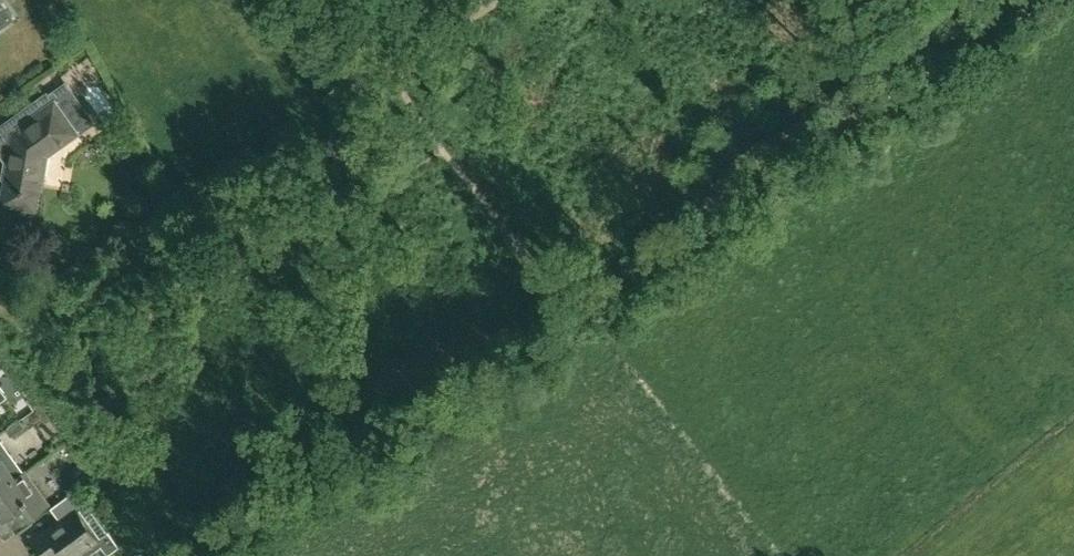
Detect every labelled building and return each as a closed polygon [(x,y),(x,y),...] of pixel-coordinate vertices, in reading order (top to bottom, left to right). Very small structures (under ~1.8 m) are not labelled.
[(11,18),(2,5),(0,3),(0,25),(11,18)] [(108,75),(93,83),(113,117),(128,108),(108,75)] [(14,134),(3,202),(35,208),(39,186),(42,187),(47,155),(94,121),(66,81),(49,93),(47,91),(4,121),(14,134)] [(20,420),(6,431),(10,436),(24,426),(20,420)] [(25,472),(1,439),(0,440),(0,491),(25,472)] [(25,472),(0,491),(0,513),(4,518),(13,511),(23,523),(49,504),(25,472)] [(88,503),(85,505),(75,492),(52,508),(61,521),(48,530),(47,529),(30,541),(41,555),(52,555),(62,549),(66,555),(111,555),(110,555),(120,547),(88,503)]
